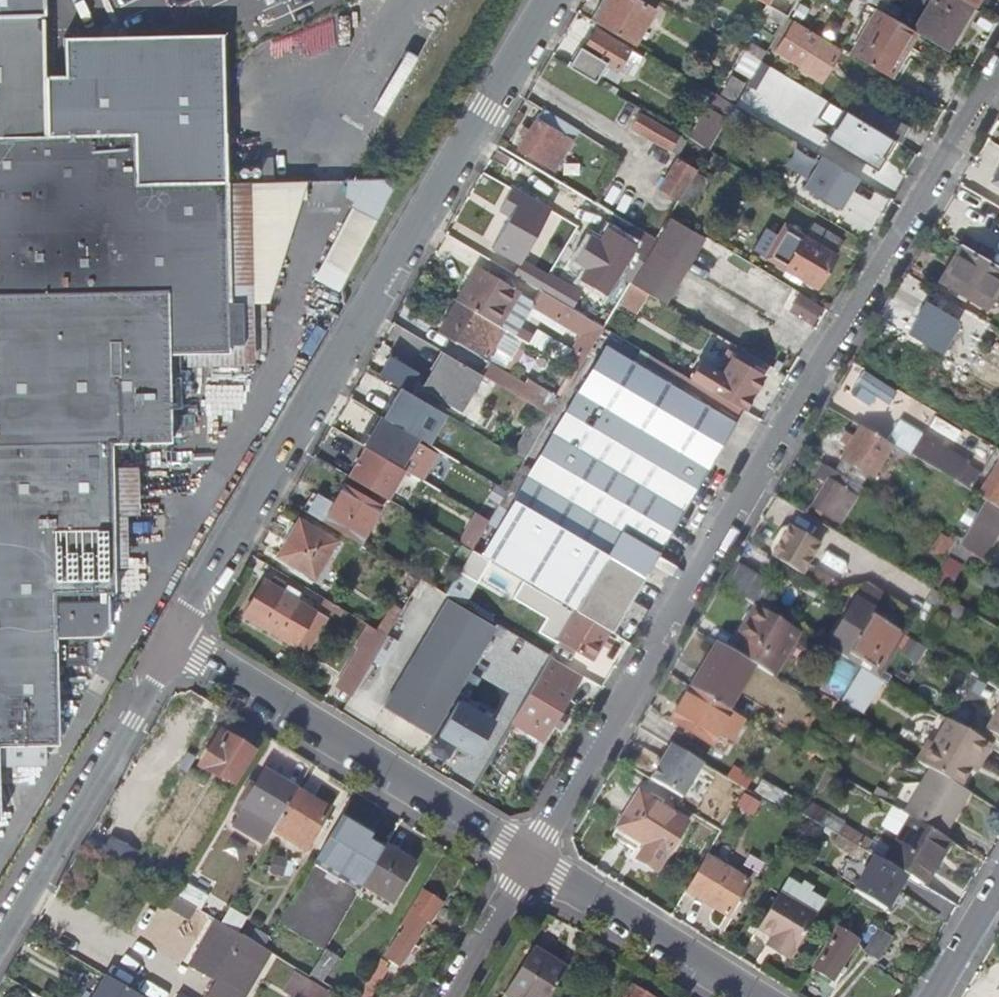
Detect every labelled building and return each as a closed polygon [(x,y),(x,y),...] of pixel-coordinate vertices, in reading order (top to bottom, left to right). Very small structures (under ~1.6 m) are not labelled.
[(55,742),(54,664),(83,664),(83,629),(95,629),(103,621),(102,590),(108,590),(107,445),(165,444),(164,358),(182,358),(226,357),(226,349),(241,349),(240,305),(225,305),(223,185),(133,188),(132,139),(45,139),(45,79),(45,18),(43,0),(0,0),(0,744),(55,742)] [(631,46),(652,11),(634,0),(606,0),(592,23),(631,46)] [(913,34),(944,52),(970,8),(957,0),(926,0),(909,31),(913,34)] [(970,8),(975,0),(957,0),(970,8)] [(848,54),(895,82),(914,50),(907,45),(913,34),(909,31),(874,9),(848,54)] [(766,13),(747,45),(758,52),(778,21),(766,13)] [(794,24),(777,53),(803,68),(800,71),(821,84),(840,52),(794,24)] [(566,66),(590,80),(597,69),(615,79),(627,58),(634,62),(638,56),(625,49),(625,48),(593,29),(581,49),(578,47),(566,66)] [(64,79),(45,79),(45,139),(132,139),(133,188),(223,185),(222,37),(64,41),(64,79)] [(734,88),(726,83),(718,95),(727,100),(734,88)] [(814,105),(817,99),(804,92),(794,110),(806,117),(814,105)] [(836,107),(819,96),(817,99),(834,110),(836,107)] [(855,118),(836,107),(834,110),(817,99),(814,105),(850,127),(854,120),(855,118)] [(859,120),(900,145),(909,129),(868,104),(859,120)] [(696,141),(721,142),(723,109),(697,107),(696,141)] [(552,173),(576,133),(539,111),(527,132),(520,128),(516,136),(522,140),(516,150),(552,173)] [(674,137),(636,113),(628,127),(643,136),(640,140),(650,146),(653,142),(666,150),(674,137)] [(854,120),(850,127),(846,134),(872,151),(862,169),(881,180),(900,148),(854,120)] [(811,148),(791,182),(802,188),(822,154),(811,148)] [(536,170),(511,155),(503,168),(528,183),(536,170)] [(806,189),(846,208),(851,196),(862,201),(872,180),(821,157),(806,189)] [(659,183),(677,194),(690,173),(672,162),(659,183)] [(316,276),(342,290),(394,188),(357,170),(344,196),(354,201),(316,276)] [(703,182),(691,176),(680,195),(676,202),(688,209),(703,182)] [(248,185),(223,185),(225,305),(240,305),(241,349),(226,349),(226,357),(182,358),(183,370),(252,368),(248,185)] [(520,194),(487,248),(513,263),(545,211),(520,194)] [(666,220),(627,285),(651,299),(690,234),(666,220)] [(763,259),(814,289),(833,257),(832,256),(840,241),(813,225),(804,240),(782,227),(763,259)] [(959,244),(937,281),(984,309),(998,284),(998,268),(959,244)] [(455,303),(486,321),(496,327),(516,293),(476,268),(455,303)] [(548,274),(541,286),(575,306),(582,295),(548,274)] [(799,292),(791,311),(818,323),(826,304),(799,292)] [(565,308),(541,293),(531,310),(554,325),(565,308)] [(455,303),(454,302),(436,334),(467,352),(486,321),(455,303)] [(925,302),(906,332),(936,350),(954,320),(925,302)] [(993,327),(988,335),(998,343),(998,331),(993,327)] [(479,556),(611,634),(733,428),(602,349),(479,556)] [(477,375),(439,353),(418,387),(457,409),(477,375)] [(377,375),(397,386),(407,370),(386,359),(377,375)] [(710,392),(741,411),(760,379),(729,361),(710,392)] [(378,453),(390,432),(387,429),(407,396),(375,377),(355,411),(358,413),(346,433),(378,453)] [(890,442),(860,424),(834,469),(860,485),(867,474),(870,475),(890,442)] [(930,465),(967,488),(978,470),(964,463),(965,460),(920,434),(909,453),(930,465)] [(985,499),(998,507),(998,462),(998,461),(977,494),(985,499)] [(834,469),(826,464),(819,477),(825,480),(811,504),(839,522),(860,485),(834,469)] [(484,474),(474,490),(487,498),(497,482),(484,474)] [(300,511),(321,523),(321,521),(352,539),(373,506),(341,486),(328,507),(309,496),(300,511)] [(980,509),(959,544),(966,548),(976,532),(989,539),(995,528),(983,520),(987,513),(980,509)] [(309,578),(330,543),(295,520),(273,556),(309,578)] [(834,530),(846,538),(851,529),(839,522),(834,530)] [(788,525),(770,555),(826,589),(833,578),(806,562),(818,543),(788,525)] [(463,570),(453,587),(465,594),(475,578),(463,570)] [(260,580),(240,615),(291,646),(312,611),(260,580)] [(827,647),(833,651),(836,647),(874,670),(897,631),(869,614),(871,610),(854,599),(833,631),(836,633),(827,647)] [(493,629),(444,601),(382,706),(430,735),(493,629)] [(798,630),(754,604),(735,637),(740,639),(733,652),(751,662),(772,675),(798,630)] [(588,660),(605,630),(572,611),(555,640),(588,660)] [(899,624),(908,629),(916,616),(908,611),(899,624)] [(751,662),(733,652),(715,641),(688,686),(724,707),(751,662)] [(355,685),(372,656),(358,648),(341,676),(355,685)] [(527,694),(510,724),(541,742),(579,677),(548,659),(527,694)] [(883,682),(863,670),(845,700),(865,712),(883,682)] [(724,707),(688,686),(668,721),(708,745),(730,711),(724,707)] [(444,758),(453,742),(473,708),(458,699),(429,749),(444,758)] [(473,708),(453,742),(475,754),(495,722),(473,708)] [(987,729),(998,736),(998,708),(987,729)] [(918,762),(930,769),(959,786),(975,758),(980,762),(990,745),(949,720),(935,745),(929,742),(918,762)] [(230,782),(249,751),(221,735),(200,769),(213,777),(215,773),(230,782)] [(700,763),(668,743),(648,777),(680,797),(700,763)] [(908,816),(938,834),(958,801),(964,789),(959,786),(930,769),(904,814),(908,816)] [(272,826),(293,791),(261,772),(240,807),(272,826)] [(272,826),(269,832),(301,851),(325,810),(293,791),(272,826)] [(679,826),(631,796),(608,837),(635,854),(632,859),(652,871),(679,826)] [(938,834),(944,838),(963,804),(958,801),(938,834)] [(361,884),(383,846),(370,838),(373,833),(341,814),(313,861),(359,888),(361,884)] [(944,838),(938,834),(908,816),(882,860),(906,874),(923,885),(936,860),(933,857),(944,838)] [(865,850),(839,834),(834,843),(860,859),(865,850)] [(383,846),(361,884),(389,900),(411,861),(384,844),(383,846)] [(706,855),(685,889),(726,914),(746,880),(706,855)] [(885,910),(906,874),(882,860),(873,855),(852,890),(885,910)] [(420,886),(397,925),(401,926),(382,956),(400,967),(408,953),(413,956),(419,946),(414,943),(418,936),(416,934),(425,919),(428,920),(441,898),(420,886)] [(778,892),(756,928),(769,935),(766,941),(788,955),(814,914),(778,892)] [(194,909),(173,896),(165,908),(187,921),(194,909)] [(240,936),(215,921),(189,966),(200,972),(201,972),(211,977),(210,978),(214,980),(225,961),(229,954),(240,936)] [(836,928),(811,967),(831,979),(855,940),(836,928)] [(876,929),(864,948),(878,957),(890,937),(876,929)] [(270,950),(290,962),(300,945),(280,933),(270,950)] [(248,940),(240,936),(229,954),(237,958),(248,940)] [(261,948),(248,940),(237,958),(233,965),(240,969),(225,996),(229,996),(232,992),(241,996),(267,952),(261,948)] [(561,973),(525,951),(500,991),(500,993),(498,996),(547,996),(561,973)] [(321,953),(307,976),(320,983),(333,960),(321,953)] [(229,954),(225,961),(233,965),(237,958),(229,954)] [(355,996),(376,996),(391,972),(382,966),(385,961),(378,958),(355,996)] [(214,980),(204,996),(225,996),(240,969),(233,965),(225,961),(214,980)] [(103,976),(90,996),(138,996),(103,976)] [(630,984),(622,996),(651,996),(630,984)]
